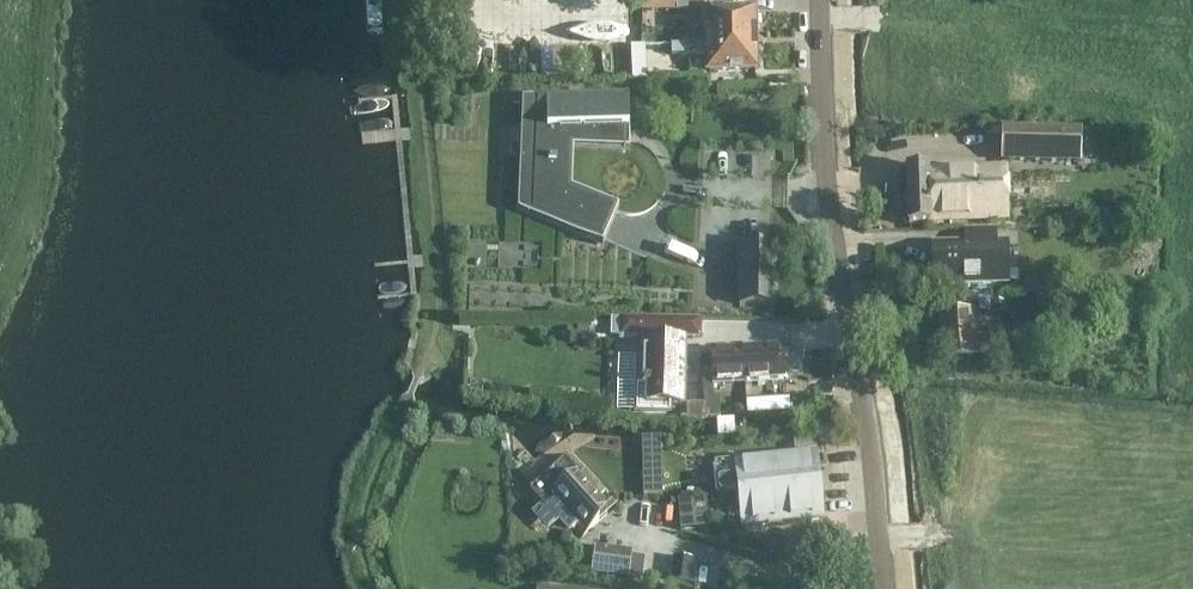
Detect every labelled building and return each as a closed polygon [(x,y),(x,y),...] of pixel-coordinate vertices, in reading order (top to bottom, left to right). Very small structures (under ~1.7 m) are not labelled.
[(641,10),(701,10),(701,0),(641,0),(641,10)] [(755,43),(755,40),(754,11),(703,12),(703,15),(700,16),(700,30),(692,30),(692,43),(755,43)] [(755,43),(692,43),(689,43),(689,44),(672,44),(672,55),(688,54),(705,55),(705,71),(755,69),(755,43)] [(631,46),(631,76),(646,77),(645,46),(640,46),(631,46)] [(629,151),(628,96),(619,97),(619,94),(579,94),(579,88),(560,90),(560,94),(569,94),(569,95),(519,96),(518,128),(508,128),(508,142),(517,143),(515,210),(603,247),(619,207),(572,188),(574,148),(629,151)] [(1003,129),(1002,160),(1060,162),(1060,152),(1079,153),(1079,131),(1003,129)] [(1006,169),(929,171),(929,167),(906,168),(908,225),(930,224),(930,219),(1007,216),(1006,169)] [(932,245),(933,285),(1007,283),(1006,244),(995,244),(995,230),(965,231),(966,245),(932,245)] [(740,247),(740,305),(776,305),(776,247),(740,247)] [(1047,292),(1047,281),(1023,281),(1023,292),(1047,292)] [(993,295),(976,296),(976,304),(977,310),(988,309),(988,303),(993,303),(993,295)] [(939,312),(942,342),(943,358),(977,355),(976,351),(988,351),(986,335),(974,336),(972,309),(939,312)] [(700,337),(700,319),(684,319),(621,318),(620,339),(638,340),(638,335),(683,337),(700,337)] [(639,357),(637,410),(661,411),(661,404),(681,404),(683,341),(645,340),(644,357),(639,357)] [(712,358),(713,370),(713,383),(744,381),(784,379),(783,350),(715,354),(712,358)] [(713,380),(702,381),(702,405),(704,405),(704,416),(719,416),(719,397),(714,397),(713,380)] [(766,399),(745,400),(746,416),(766,415),(766,399)] [(687,405),(686,416),(704,416),(704,405),(702,405),(687,405)] [(662,495),(660,439),(648,439),(640,439),(642,495),(662,495)] [(735,462),(715,464),(718,494),(738,492),(818,485),(814,451),(735,458),(735,462)] [(553,469),(530,490),(543,504),(559,521),(569,533),(571,531),(580,539),(599,522),(595,517),(613,501),(615,499),(583,464),(573,452),(553,469)] [(818,485),(738,492),(741,528),(822,520),(818,485)] [(680,501),(682,528),(695,527),(693,500),(680,501)] [(793,540),(764,544),(767,562),(795,559),(793,540)] [(633,554),(596,549),(592,576),(629,582),(633,554)] [(694,584),(697,559),(672,556),(668,580),(694,584)]
